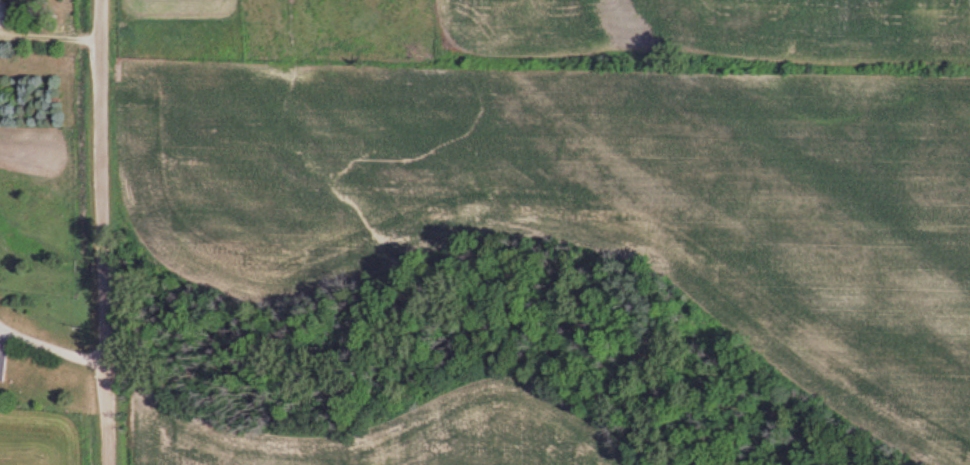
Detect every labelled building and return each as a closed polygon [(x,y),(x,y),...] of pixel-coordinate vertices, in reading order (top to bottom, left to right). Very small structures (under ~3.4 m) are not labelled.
[(8,384),(14,344),(0,343),(0,383),(8,384)]
